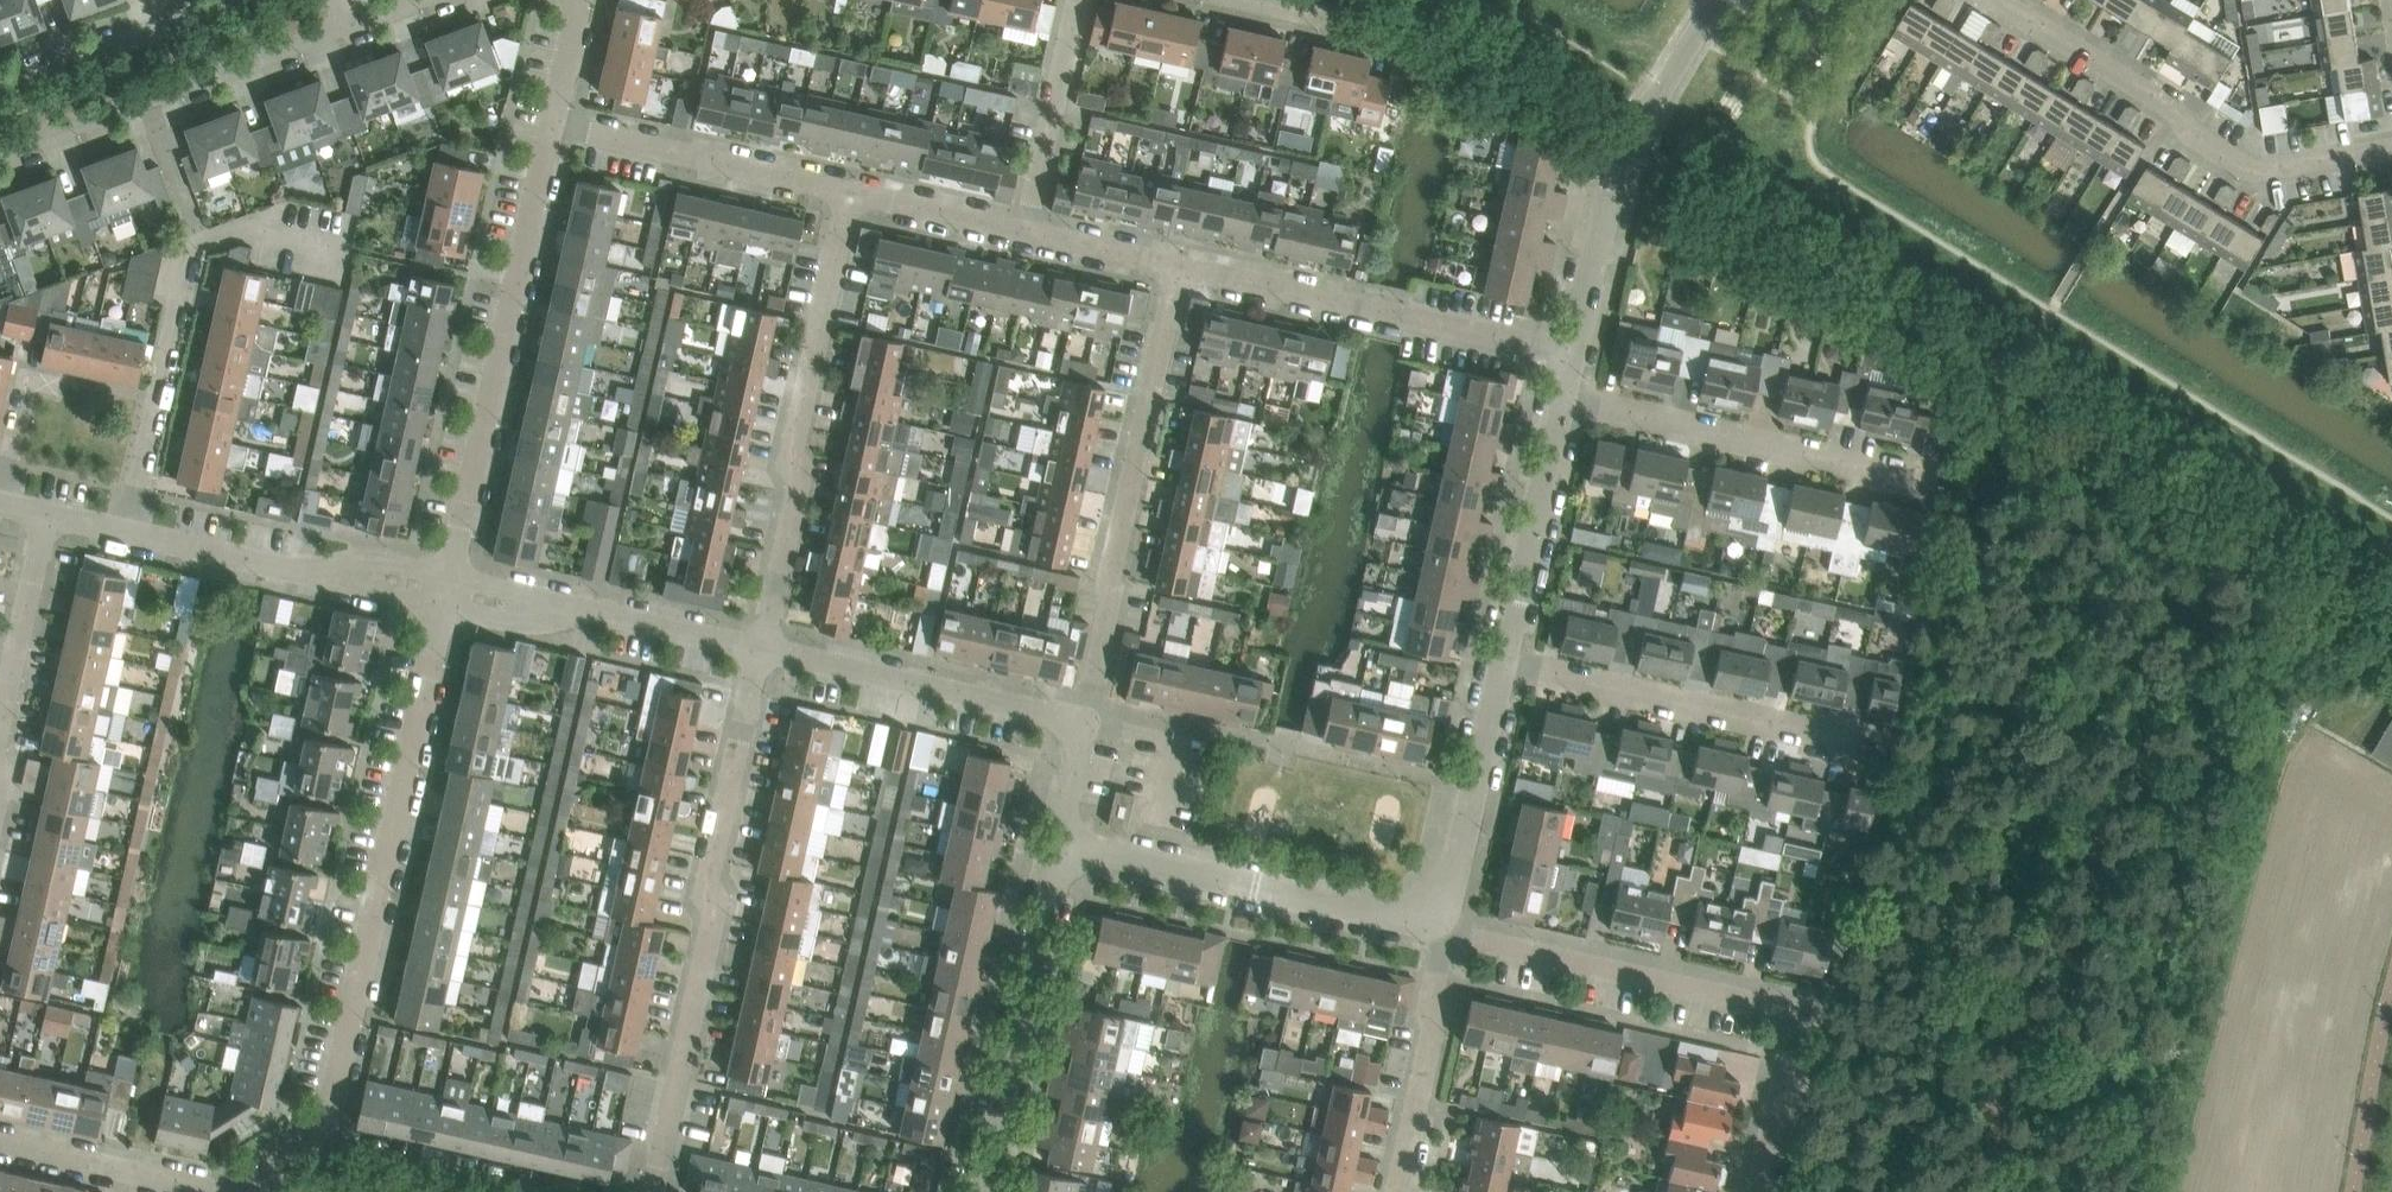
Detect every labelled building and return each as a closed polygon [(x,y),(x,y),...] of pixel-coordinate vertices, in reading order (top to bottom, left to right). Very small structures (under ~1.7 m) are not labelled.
[(18,35),(5,0),(0,0),(0,42),(18,35)] [(18,35),(45,25),(36,3),(45,0),(5,0),(18,35)] [(98,6),(96,0),(65,0),(71,16),(98,6)] [(611,35),(656,45),(665,0),(664,0),(619,0),(611,35)] [(931,22),(944,25),(951,20),(954,11),(977,16),(981,0),(936,0),(935,7),(931,22)] [(1005,23),(1010,0),(981,0),(977,16),(1005,23)] [(1005,23),(1050,33),(1056,5),(1040,2),(1040,0),(1010,0),(1005,23)] [(1932,8),(1940,13),(1948,0),(1937,0),(1932,8)] [(1940,13),(1948,18),(1957,4),(1956,0),(1948,0),(1940,13)] [(2128,21),(2140,0),(2108,0),(2104,6),(2128,21)] [(2151,35),(2170,3),(2165,0),(2140,0),(2128,21),(2151,35)] [(2246,19),(2255,17),(2253,0),(2243,0),(2246,19)] [(2315,14),(2351,7),(2350,0),(2313,0),(2315,14)] [(1134,52),(1144,8),(1115,1),(1114,9),(1098,5),(1089,42),(1134,52)] [(2226,2),(2229,21),(2239,20),(2236,1),(2226,2)] [(1917,49),(1936,18),(1913,3),(1893,35),(1917,49)] [(2186,29),(2187,30),(2195,18),(2170,3),(2151,35),(2173,48),(2174,49),(2186,29)] [(2356,34),(2351,7),(2315,14),(2319,40),(2356,34)] [(1134,52),(1162,59),(1172,14),(1144,8),(1134,52)] [(2100,9),(2092,29),(2107,36),(2115,16),(2100,9)] [(1200,21),(1172,14),(1162,59),(1204,68),(1210,40),(1197,37),(1200,21)] [(1960,32),(1936,18),(1917,49),(1940,63),(1960,32)] [(1978,36),(1986,41),(1997,24),(1993,21),(1987,22),(1978,36)] [(481,22),(454,32),(470,77),(475,89),(501,79),(511,75),(519,44),(502,39),(489,44),(481,22)] [(1997,24),(1986,41),(1994,46),(2003,32),(2001,26),(1997,24)] [(1210,40),(1204,68),(1202,77),(1217,81),(1220,88),(1240,92),(1244,88),(1247,78),(1257,33),(1228,27),(1224,44),(1210,40)] [(723,48),(727,32),(715,29),(711,45),(723,48)] [(2165,60),(2190,75),(2209,43),(2187,30),(2186,29),(2174,49),(2173,48),(2165,60)] [(435,64),(422,69),(434,103),(448,98),(444,87),(470,77),(454,32),(427,42),(435,64)] [(1983,46),(1960,32),(1940,63),(1964,78),(1983,46)] [(2248,34),(2251,53),(2261,52),(2258,32),(2248,34)] [(1262,81),(1289,87),(1295,60),(1281,56),(1285,40),(1257,33),(1247,78),(1244,88),(1243,96),(1258,99),(1262,81)] [(2324,70),(2338,68),(2338,66),(2361,62),(2360,61),(2356,34),(2319,40),(2324,70)] [(611,35),(605,63),(649,73),(653,58),(665,61),(668,48),(656,45),(611,35)] [(741,35),(739,47),(751,49),(754,38),(741,35)] [(767,42),(764,52),(779,56),(782,45),(767,42)] [(2233,58),(2209,43),(2190,75),(2214,90),(2233,58)] [(1328,114),(1332,97),(1341,53),(1313,46),(1309,63),(1295,60),(1289,87),(1316,93),(1313,106),(1312,110),(1328,114)] [(2006,61),(1983,46),(1964,78),(1987,92),(2006,61)] [(813,67),(816,52),(791,47),(788,62),(813,67)] [(2025,65),(2033,70),(2044,52),(2039,49),(2033,51),(2025,65)] [(434,103),(422,69),(409,74),(401,51),(374,61),(390,107),(408,100),(410,108),(416,110),(434,103)] [(816,52),(813,67),(832,72),(835,56),(816,52)] [(2044,52),(2033,70),(2041,75),(2050,60),(2048,54),(2044,52)] [(2264,71),(2261,52),(2251,53),(2254,72),(2264,71)] [(1332,97),(1328,113),(1378,125),(1388,80),(1366,75),(1370,59),(1341,53),(1332,97)] [(867,64),(841,58),(838,73),(864,79),(867,64)] [(2374,59),(2360,61),(2361,62),(2338,66),(2338,68),(2343,93),(2379,87),(2374,59)] [(949,76),(963,79),(967,62),(958,60),(952,64),(949,76)] [(355,94),(342,98),(354,133),(368,128),(364,117),(390,107),(374,61),(346,71),(355,94)] [(2030,75),(2006,61),(1987,92),(2011,106),(2030,75)] [(967,62),(963,79),(978,82),(981,65),(967,62)] [(612,111),(639,117),(649,73),(605,63),(599,91),(615,95),(612,111)] [(889,85),(892,69),(873,65),(869,80),(889,85)] [(889,85),(903,88),(906,72),(892,69),(889,85)] [(716,81),(705,78),(696,118),(721,124),(732,77),(718,74),(716,81)] [(932,78),(917,75),(915,85),(930,89),(932,78)] [(1035,95),(1039,81),(1011,75),(1008,89),(1035,95)] [(2053,89),(2030,75),(2011,106),(2034,120),(2053,89)] [(721,124),(746,130),(755,89),(744,87),(746,80),(732,77),(721,124)] [(782,88),(771,135),(796,141),(805,101),(794,98),(796,91),(793,91),(796,79),(784,77),(782,88)] [(2071,93),(2079,98),(2090,80),(2086,78),(2080,79),(2071,93)] [(2090,80),(2079,98),(2087,103),(2096,89),(2095,83),(2090,80)] [(354,133),(342,98),(329,103),(321,81),(293,91),(314,147),(354,133)] [(686,128),(696,83),(688,82),(684,99),(678,97),(671,125),(686,128)] [(766,92),(755,89),(746,130),(771,135),(782,88),(768,85),(766,92)] [(980,102),(983,90),(968,86),(966,99),(980,102)] [(2257,88),(2260,107),(2269,105),(2266,86),(2257,88)] [(2379,87),(2343,93),(2347,121),(2348,121),(2351,120),(2384,115),(2379,87)] [(2076,103),(2053,89),(2034,120),(2057,135),(2076,103)] [(1106,96),(1078,90),(1075,104),(1103,110),(1106,96)] [(317,155),(314,147),(293,91),(266,101),(274,123),(261,128),(274,162),(277,170),(317,155)] [(816,103),(805,101),(796,141),(821,147),(832,100),(818,96),(816,103)] [(821,147),(846,152),(855,112),(844,110),(846,103),(832,100),(821,147)] [(2100,117),(2076,103),(2057,135),(2081,149),(2100,117)] [(2285,103),(2269,105),(2260,107),(2265,135),(2290,130),(2285,103)] [(1914,106),(1906,119),(1914,123),(1921,111),(1914,106)] [(2117,121),(2125,126),(2137,109),(2132,106),(2126,107),(2117,121)] [(846,152),(871,158),(882,111),(868,108),(866,115),(855,112),(846,152)] [(2137,109),(2125,126),(2134,131),(2143,117),(2141,111),(2137,109)] [(240,110),(213,120),(230,166),(256,156),(260,167),(274,162),(261,128),(249,133),(240,110)] [(896,114),(882,111),(871,158),(896,164),(905,123),(894,121),(896,114)] [(2123,132),(2100,117),(2081,149),(2104,163),(2123,132)] [(1523,119),(1522,125),(1513,122),(1508,125),(1504,139),(1500,142),(1495,163),(1512,167),(1512,168),(1553,178),(1556,166),(1563,167),(1566,153),(1559,152),(1562,141),(1559,140),(1524,118),(1523,119)] [(1969,122),(1962,118),(1957,126),(1964,130),(1969,122)] [(896,164),(921,169),(932,122),(918,119),(916,126),(905,123),(896,164)] [(181,157),(193,192),(207,187),(203,175),(230,166),(213,120),(186,130),(194,153),(181,157)] [(1123,121),(1121,131),(1139,136),(1142,125),(1123,121)] [(946,125),(932,122),(921,169),(946,175),(955,135),(944,132),(946,125)] [(1139,136),(1164,141),(1167,131),(1142,125),(1139,136)] [(946,175),(971,181),(982,134),(968,130),(966,137),(955,135),(946,175)] [(1164,141),(1189,147),(1192,137),(1167,131),(1164,141)] [(2147,146),(2123,132),(2104,163),(2128,178),(2147,146)] [(996,137),(982,134),(971,181),(996,186),(993,197),(1011,201),(1018,170),(1002,166),(1008,139),(996,137)] [(1189,147),(1215,153),(1217,143),(1192,137),(1189,147)] [(440,143),(430,189),(475,199),(481,171),(464,167),(469,148),(442,143),(440,143)] [(1241,148),(1217,143),(1215,153),(1239,158),(1241,148)] [(1394,148),(1380,145),(1374,169),(1389,172),(1394,148)] [(171,200),(159,165),(145,170),(137,148),(110,158),(127,203),(154,194),(158,205),(171,200)] [(1265,164),(1267,154),(1257,152),(1254,162),(1265,164)] [(1072,203),(1097,209),(1107,162),(1093,159),(1081,156),(1076,183),(1058,179),(1051,210),(1070,215),(1072,203)] [(2167,172),(2175,177),(2186,159),(2182,156),(2176,158),(2167,172)] [(1290,173),(1293,160),(1281,157),(1278,170),(1290,173)] [(91,190),(78,195),(91,229),(113,221),(113,227),(133,219),(127,203),(110,158),(83,168),(91,190)] [(2186,159),(2175,177),(2183,182),(2192,168),(2191,162),(2186,159)] [(1293,160),(1290,173),(1304,176),(1307,163),(1293,160)] [(1320,160),(1317,173),(1341,178),(1344,165),(1320,160)] [(1121,165),(1107,162),(1097,209),(1122,214),(1131,174),(1120,172),(1121,165)] [(2148,167),(2129,199),(2152,213),(2172,181),(2148,167)] [(1506,193),(1563,206),(1566,193),(1551,189),(1553,178),(1512,168),(1506,193)] [(1122,214),(1147,220),(1157,173),(1143,170),(1142,177),(1131,174),(1122,214)] [(353,175),(345,212),(359,215),(368,175),(359,173),(353,175)] [(1171,176),(1157,173),(1147,220),(1172,226),(1181,186),(1170,183),(1171,176)] [(91,229),(78,195),(65,200),(57,177),(30,187),(47,233),(73,223),(81,245),(95,240),(91,229)] [(657,190),(659,190),(669,192),(672,180),(660,178),(657,189),(657,190)] [(579,180),(573,206),(614,215),(620,190),(602,186),(579,180)] [(1172,226),(1197,231),(1207,185),(1193,181),(1192,188),(1181,186),(1172,226)] [(2195,196),(2172,181),(2152,213),(2176,227),(2195,196)] [(1476,186),(1464,184),(1462,194),(1473,196),(1476,186)] [(2214,200),(2222,205),(2233,187),(2228,184),(2222,186),(2214,200)] [(1221,188),(1207,185),(1197,231),(1222,237),(1231,197),(1220,195),(1221,188)] [(0,224),(0,230),(11,259),(24,254),(20,243),(47,233),(30,187),(3,197),(11,220),(0,224)] [(2233,187),(2222,205),(2230,210),(2238,196),(2237,190),(2233,187)] [(424,217),(468,227),(475,199),(430,189),(424,217)] [(1257,196),(1247,243),(1272,249),(1282,209),(1285,195),(1259,189),(1257,196)] [(2364,222),(2391,218),(2391,189),(2364,194),(2360,194),(2364,222)] [(659,190),(651,224),(661,226),(669,192),(659,190)] [(693,238),(702,198),(677,192),(666,239),(681,242),(682,235),(693,238)] [(1222,237),(1247,243),(1257,196),(1244,193),(1242,200),(1231,197),(1222,237)] [(1506,193),(1501,218),(1542,228),(1544,216),(1560,219),(1563,206),(1506,193)] [(2219,210),(2195,196),(2176,227),(2199,242),(2219,210)] [(703,247),(717,250),(727,203),(702,198),(693,238),(704,240),(703,247)] [(739,267),(743,249),(752,209),(727,203),(717,250),(714,262),(739,267)] [(1272,249),(1298,254),(1309,208),(1295,204),(1293,211),(1282,209),(1272,249)] [(609,240),(614,215),(573,206),(567,231),(609,240)] [(1298,254),(1323,260),(1331,220),(1321,217),(1323,211),(1309,208),(1298,254)] [(753,258),(767,261),(777,214),(752,209),(743,249),(754,251),(753,258)] [(1660,212),(1647,209),(1644,221),(1658,224),(1660,212)] [(2242,225),(2219,210),(2199,242),(2223,256),(2242,225)] [(1333,213),(1331,220),(1323,260),(1349,266),(1358,226),(1346,223),(1347,216),(1333,213)] [(2280,216),(2275,213),(2269,215),(2261,229),(2269,234),(2280,216)] [(798,243),(798,241),(803,220),(777,214),(767,261),(781,264),(782,258),(794,260),(798,243)] [(424,217),(414,259),(442,266),(445,252),(462,256),(468,227),(424,217)] [(1495,243),(1552,256),(1555,243),(1539,239),(1542,228),(1501,218),(1495,243)] [(2364,222),(2369,248),(2369,249),(2391,245),(2391,247),(2391,218),(2364,222)] [(2286,220),(2276,236),(2284,241),(2294,225),(2286,220)] [(2242,225),(2223,256),(2247,271),(2266,239),(2242,225)] [(874,258),(873,261),(866,294),(892,300),(894,290),(893,290),(904,243),(880,238),(881,231),(861,226),(855,254),(874,258)] [(0,230),(0,263),(11,259),(0,230)] [(567,231),(562,256),(603,265),(609,240),(567,231)] [(1361,240),(1357,260),(1368,262),(1375,235),(1364,232),(1362,240),(1361,240)] [(649,234),(646,249),(656,251),(659,236),(649,234)] [(2276,236),(2266,253),(2274,258),(2284,241),(2276,236)] [(2107,238),(2098,252),(2107,258),(2116,243),(2107,238)] [(225,266),(220,291),(261,300),(267,276),(264,275),(246,271),(247,267),(252,245),(241,243),(233,247),(229,249),(225,266)] [(893,290),(894,290),(908,293),(909,286),(920,289),(929,249),(904,243),(893,290)] [(1495,243),(1489,268),(1531,278),(1533,266),(1549,269),(1552,256),(1495,243)] [(131,256),(128,268),(158,275),(165,244),(131,256)] [(1716,248),(1702,244),(1698,264),(1711,267),(1716,248)] [(2360,279),(2391,273),(2391,250),(2391,247),(2391,245),(2369,249),(2369,248),(2355,250),(2360,279)] [(652,267),(656,251),(646,249),(642,264),(652,267)] [(944,301),(954,254),(929,249),(920,289),(931,291),(930,298),(944,301)] [(109,250),(102,252),(107,264),(118,259),(116,253),(109,250)] [(959,298),(970,300),(979,260),(954,254),(944,301),(958,304),(959,298)] [(21,255),(13,258),(17,270),(22,268),(26,267),(21,255)] [(562,256),(556,281),(610,293),(615,268),(603,265),(562,256)] [(994,313),(1004,266),(979,260),(970,300),(981,303),(980,309),(994,313)] [(1009,309),(1020,311),(1029,271),(1004,266),(994,313),(1008,316),(1009,309)] [(155,289),(158,275),(128,268),(125,282),(155,289)] [(1369,271),(1356,268),(1354,276),(1367,279),(1369,271)] [(1515,312),(1530,315),(1535,291),(1528,289),(1531,278),(1489,268),(1483,294),(1517,302),(1515,312)] [(1044,324),(1054,277),(1029,271),(1020,311),(1032,314),(1030,321),(1044,324)] [(353,273),(349,287),(359,290),(363,275),(353,273)] [(2360,279),(2364,304),(2391,300),(2391,273),(2360,279)] [(653,287),(658,288),(668,290),(669,283),(671,278),(658,275),(656,274),(653,287)] [(392,281),(388,297),(396,299),(406,301),(406,300),(453,311),(456,300),(449,298),(452,284),(412,275),(410,286),(392,281)] [(1059,320),(1070,323),(1080,283),(1054,277),(1044,324),(1058,327),(1059,320)] [(294,309),(308,312),(314,283),(300,279),(294,309)] [(610,293),(556,281),(550,306),(604,318),(610,293)] [(151,303),(152,302),(155,289),(125,282),(122,296),(151,303)] [(732,296),(734,286),(719,282),(717,293),(732,296)] [(328,286),(314,283),(308,312),(322,315),(328,286)] [(1094,335),(1104,288),(1080,283),(1070,323),(1082,325),(1080,332),(1094,335)] [(2243,291),(2259,301),(2264,293),(2248,283),(2243,291)] [(746,286),(737,284),(734,296),(744,298),(746,286)] [(322,315),(317,337),(331,340),(342,289),(328,286),(322,315)] [(354,315),(359,290),(349,287),(344,312),(354,315)] [(1129,294),(1104,288),(1094,335),(1108,338),(1109,332),(1121,334),(1125,317),(1126,315),(1144,319),(1150,292),(1131,287),(1129,294)] [(664,305),(668,290),(658,288),(654,303),(664,305)] [(2,333),(31,339),(43,289),(41,289),(10,301),(9,303),(7,311),(2,333)] [(256,324),(261,300),(220,291),(214,314),(256,324)] [(2281,303),(2264,293),(2259,301),(2275,311),(2281,303)] [(783,308),(785,297),(776,295),(773,306),(783,308)] [(448,336),(453,311),(406,300),(406,301),(396,299),(390,323),(448,336)] [(2383,331),(2382,329),(2391,328),(2391,300),(2364,304),(2369,333),(2383,331)] [(729,331),(762,338),(770,340),(770,338),(773,324),(787,327),(789,318),(775,315),(776,314),(735,305),(722,302),(716,328),(729,331)] [(661,321),(664,305),(654,303),(651,318),(661,321)] [(39,306),(32,339),(45,343),(41,363),(65,369),(75,327),(77,315),(64,312),(39,306)] [(577,338),(586,340),(598,343),(600,338),(604,318),(550,306),(545,331),(577,338)] [(1201,332),(1200,338),(1197,351),(1209,354),(1207,361),(1221,364),(1227,338),(1231,317),(1206,311),(1201,332)] [(209,338),(269,352),(271,352),(274,338),(276,328),(256,324),(214,314),(209,338)] [(1231,317),(1227,338),(1221,364),(1235,367),(1236,360),(1247,363),(1256,323),(1231,317)] [(89,374),(112,380),(125,323),(102,318),(98,332),(89,374)] [(1619,320),(1615,338),(1611,354),(1625,357),(1620,380),(1629,383),(1629,386),(1645,390),(1656,338),(1659,328),(1619,320)] [(125,323),(112,380),(137,385),(143,360),(146,344),(146,343),(149,332),(125,327),(126,323),(125,323)] [(342,323),(338,338),(348,340),(352,325),(342,323)] [(448,337),(448,336),(390,323),(387,338),(384,348),(398,351),(439,360),(444,338),(444,337),(448,337)] [(1257,372),(1271,375),(1281,328),(1256,323),(1247,363),(1259,365),(1257,372)] [(911,328),(899,325),(897,335),(909,337),(911,328)] [(935,343),(946,346),(950,327),(939,325),(935,343)] [(1659,326),(1659,328),(1656,338),(1645,390),(1661,394),(1662,390),(1671,392),(1677,369),(1690,372),(1698,337),(1684,334),(1685,332),(1659,326)] [(1701,326),(1699,333),(1708,334),(1709,328),(1701,326)] [(98,332),(75,327),(65,369),(89,374),(98,332)] [(1271,375),(1296,381),(1306,334),(1281,328),(1271,375)] [(2391,355),(2391,328),(2382,329),(2383,331),(2384,338),(2387,356),(2391,355)] [(2312,343),(2331,339),(2330,330),(2311,333),(2312,343)] [(545,331),(543,338),(539,356),(580,365),(586,340),(577,338),(545,331)] [(766,357),(770,340),(762,338),(729,331),(728,338),(724,356),(778,369),(780,360),(766,357)] [(898,360),(902,343),(861,334),(855,359),(907,371),(910,372),(912,363),(898,360)] [(1306,399),(1311,377),(1323,380),(1332,340),(1325,338),(1306,334),(1296,381),(1292,396),(1306,399)] [(1690,372),(1704,375),(1698,398),(1708,400),(1707,404),(1724,407),(1734,361),(1738,346),(1698,337),(1690,372)] [(269,352),(209,338),(204,362),(264,375),(269,352)] [(338,338),(335,353),(345,355),(348,340),(338,338)] [(646,338),(643,353),(653,355),(657,340),(649,338),(646,338)] [(2331,339),(2312,343),(2313,352),(2333,349),(2331,339)] [(979,343),(966,341),(964,350),(977,353),(979,343)] [(662,342),(659,357),(673,361),(676,346),(662,342)] [(146,344),(143,360),(150,362),(154,345),(146,344)] [(1013,347),(1010,360),(1023,362),(1025,355),(1020,348),(1013,347)] [(997,348),(995,357),(1009,360),(1011,351),(997,348)] [(1035,366),(1050,370),(1050,369),(1053,353),(1038,350),(1035,365),(1035,366)] [(398,351),(393,376),(433,385),(439,360),(398,351)] [(1763,352),(1761,362),(1760,367),(1734,361),(1724,407),(1740,411),(1741,407),(1750,410),(1756,386),(1769,389),(1777,355),(1763,352)] [(653,355),(643,353),(639,368),(650,371),(653,355)] [(7,382),(13,357),(0,354),(0,380),(7,382)] [(1786,422),(1802,425),(1813,379),(1787,373),(1791,358),(1777,355),(1769,389),(1782,393),(1777,416),(1787,418),(1786,422)] [(533,381),(575,390),(589,394),(595,369),(580,365),(539,356),(533,381)] [(724,356),(718,381),(758,390),(762,374),(776,377),(778,369),(724,356)] [(1060,371),(1085,377),(1087,364),(1062,358),(1060,371)] [(901,396),(907,371),(855,359),(849,385),(860,388),(861,387),(890,394),(890,393),(901,396)] [(992,363),(978,360),(972,385),(986,389),(992,363)] [(264,375),(204,362),(199,385),(259,399),(264,375)] [(315,362),(309,386),(320,388),(325,364),(315,362)] [(343,365),(333,363),(327,388),(337,390),(343,365)] [(1087,364),(1085,377),(1094,379),(1096,369),(1093,365),(1087,364)] [(1011,367),(999,365),(993,390),(1006,393),(1011,367)] [(1849,400),(1863,403),(1857,426),(1867,429),(1866,432),(1883,436),(1893,389),(1896,376),(1871,370),(1871,369),(1857,366),(1855,373),(1853,383),(1849,400)] [(1511,397),(1516,373),(1502,370),(1499,380),(1466,372),(1448,368),(1442,394),(1501,408),(1504,396),(1511,397)] [(1853,383),(1855,373),(1842,370),(1839,380),(1853,383)] [(373,398),(387,401),(427,410),(433,385),(393,376),(379,373),(373,398)] [(655,374),(651,392),(663,395),(667,377),(655,374)] [(1046,393),(1044,402),(1099,414),(1105,388),(1064,379),(1060,397),(1046,393)] [(1813,379),(1802,425),(1819,429),(1819,425),(1829,427),(1839,384),(1813,379)] [(569,415),(579,418),(587,419),(592,394),(589,394),(575,390),(533,381),(528,406),(569,415)] [(700,395),(698,403),(753,415),(758,390),(718,381),(714,398),(700,395)] [(199,385),(193,409),(235,418),(253,423),(259,399),(199,385)] [(986,389),(972,385),(967,408),(966,410),(981,414),(986,389)] [(304,409),(315,412),(320,388),(309,386),(304,409)] [(843,400),(841,409),(896,421),(901,396),(890,393),(890,394),(861,387),(860,388),(857,404),(843,400)] [(1189,387),(1186,399),(1197,401),(1199,390),(1189,387)] [(327,388),(324,400),(335,402),(337,390),(327,388)] [(642,406),(645,390),(635,388),(632,403),(642,406)] [(1915,413),(1919,395),(1893,389),(1883,436),(1899,440),(1900,436),(1910,438),(1913,425),(1926,428),(1926,427),(1929,416),(1915,413)] [(1006,393),(993,390),(989,406),(1002,409),(1003,405),(1006,393)] [(651,392),(645,417),(658,420),(663,395),(651,392)] [(1460,398),(1454,423),(1511,436),(1514,423),(1499,419),(1501,408),(1442,394),(1460,398)] [(1213,406),(1237,412),(1239,401),(1215,396),(1213,406)] [(387,401),(381,426),(422,435),(427,410),(387,401)] [(1056,414),(1053,430),(1093,439),(1099,414),(1044,402),(1043,410),(1056,414)] [(1242,402),(1239,412),(1254,416),(1257,405),(1242,402)] [(642,406),(632,403),(628,419),(638,421),(642,406)] [(747,441),(753,415),(698,403),(697,412),(710,415),(707,431),(747,441)] [(1262,417),(1276,420),(1279,407),(1265,404),(1262,417)] [(522,431),(563,440),(573,443),(579,418),(569,415),(528,406),(522,431)] [(1181,406),(1179,415),(1193,418),(1189,435),(1245,447),(1251,421),(1195,409),(1184,407),(1181,406)] [(229,442),(235,418),(193,409),(188,433),(229,442)] [(309,435),(315,412),(304,409),(299,433),(309,435)] [(910,424),(896,421),(841,409),(839,417),(853,421),(849,437),(904,449),(910,424)] [(975,415),(960,411),(955,431),(970,434),(975,415)] [(332,415),(322,413),(316,438),(326,440),(332,415)] [(992,434),(996,418),(987,416),(984,432),(992,434)] [(1299,431),(1302,419),(1288,416),(1286,427),(1299,431)] [(1920,455),(1948,461),(1957,422),(1929,416),(1926,427),(1926,428),(1920,455)] [(645,417),(640,443),(652,445),(658,420),(645,417)] [(357,447),(376,451),(416,460),(422,435),(381,426),(363,422),(357,447)] [(1508,449),(1511,436),(1454,423),(1449,448),(1490,457),(1493,446),(1508,449)] [(631,456),(636,431),(618,427),(613,452),(620,453),(631,456)] [(1039,427),(1033,452),(1088,465),(1093,439),(1053,430),(1039,427)] [(522,431),(516,456),(558,465),(574,469),(580,444),(573,443),(563,440),(522,431)] [(689,445),(687,453),(742,465),(747,441),(707,431),(703,448),(689,445)] [(183,456),(224,466),(242,470),(247,446),(229,442),(188,433),(183,456)] [(293,456),(304,459),(309,435),(299,433),(293,456)] [(1169,457),(1224,469),(1240,472),(1246,447),(1245,447),(1189,435),(1185,451),(1171,448),(1169,457)] [(961,436),(956,456),(970,459),(975,439),(961,436)] [(849,437),(844,462),(898,474),(904,449),(849,437)] [(321,465),(326,440),(316,438),(311,463),(321,465)] [(1588,481),(1614,487),(1617,473),(1624,445),(1597,439),(1588,481)] [(997,444),(982,440),(976,465),(992,469),(997,444)] [(640,443),(634,468),(644,470),(646,470),(652,445),(640,443)] [(1449,448),(1443,473),(1500,486),(1503,473),(1487,469),(1490,457),(1449,448)] [(1611,501),(1650,509),(1662,454),(1636,448),(1630,476),(1617,473),(1614,487),(1611,501)] [(376,451),(370,476),(414,486),(414,485),(411,484),(416,460),(376,451)] [(1045,464),(1041,480),(1082,489),(1088,465),(1033,452),(1031,461),(1045,464)] [(631,456),(620,453),(617,469),(604,466),(602,475),(605,476),(625,481),(631,456)] [(699,465),(695,481),(736,490),(742,465),(687,453),(685,462),(699,465)] [(1662,454),(1650,509),(1672,514),(1670,524),(1687,528),(1695,491),(1682,488),(1687,465),(1688,459),(1662,454)] [(198,486),(195,499),(224,506),(228,492),(219,490),(224,466),(183,456),(177,481),(198,486)] [(298,482),(304,459),(293,456),(291,464),(284,462),(281,478),(298,482)] [(516,456),(511,481),(552,490),(558,465),(516,456)] [(1178,485),(1218,494),(1238,498),(1243,473),(1240,472),(1224,469),(1169,457),(1167,465),(1181,468),(1178,485)] [(964,489),(969,464),(955,461),(950,486),(964,489)] [(893,499),(898,474),(844,462),(838,487),(893,499)] [(976,465),(971,491),(986,494),(992,469),(976,465)] [(1686,531),(1684,539),(1699,542),(1702,528),(1705,517),(1729,522),(1741,471),(1715,465),(1713,471),(1708,493),(1695,490),(1695,491),(1687,528),(1686,531)] [(644,470),(634,468),(630,486),(640,488),(644,470)] [(1418,473),(1405,470),(1402,485),(1415,488),(1418,473)] [(1729,522),(1728,527),(1759,534),(1756,546),(1765,548),(1773,508),(1760,505),(1765,482),(1766,477),(1741,471),(1729,522)] [(305,487),(305,488),(315,490),(319,475),(309,473),(305,487)] [(1497,499),(1500,486),(1443,473),(1438,498),(1479,508),(1482,496),(1497,499)] [(361,499),(361,500),(408,511),(414,486),(370,476),(365,500),(361,499)] [(612,491),(609,503),(619,506),(625,481),(605,476),(603,489),(612,491)] [(674,503),(690,506),(744,518),(746,510),(732,507),(736,490),(695,481),(680,478),(674,503)] [(1024,494),(1022,502),(1076,515),(1082,489),(1041,480),(1038,497),(1024,494)] [(503,487),(502,491),(503,495),(507,496),(505,506),(560,519),(563,506),(549,503),(552,490),(511,481),(510,484),(506,483),(503,487)] [(1787,511),(1773,508),(1765,548),(1775,550),(1777,538),(1806,544),(1819,489),(1793,483),(1787,511)] [(1160,498),(1158,507),(1213,519),(1228,522),(1232,523),(1233,521),(1237,500),(1238,498),(1218,494),(1178,485),(1174,501),(1160,498)] [(950,486),(944,511),(958,514),(964,489),(950,486)] [(838,487),(833,512),(887,524),(893,499),(838,487)] [(317,512),(321,491),(305,488),(297,523),(331,531),(334,521),(335,517),(317,512)] [(1407,501),(1409,491),(1393,488),(1389,504),(1398,506),(1407,501)] [(1819,489),(1806,544),(1832,550),(1827,570),(1841,573),(1852,525),(1838,523),(1843,500),(1844,494),(1819,489)] [(965,516),(977,518),(1005,525),(1008,514),(983,508),(986,494),(971,491),(965,516)] [(290,521),(294,503),(259,495),(255,513),(290,521)] [(1438,498),(1432,523),(1489,536),(1492,523),(1476,519),(1479,508),(1438,498)] [(361,500),(355,526),(395,535),(399,521),(406,522),(408,511),(361,500)] [(1852,525),(1841,573),(1855,576),(1859,556),(1870,558),(1873,544),(1887,548),(1897,506),(1871,500),(1870,506),(1865,528),(1852,525)] [(598,501),(592,526),(614,531),(619,506),(609,503),(598,501)] [(1034,514),(1030,530),(1071,540),(1076,515),(1022,502),(1020,511),(1034,514)] [(496,519),(495,523),(496,527),(500,528),(499,531),(541,541),(544,528),(557,531),(560,519),(505,506),(503,517),(499,516),(496,519)] [(742,527),(744,518),(690,506),(684,532),(685,532),(695,535),(695,534),(725,540),(728,524),(742,527)] [(1887,548),(1887,552),(1902,556),(1899,570),(1909,572),(1910,571),(1924,574),(1928,554),(1934,528),(1920,524),(1923,512),(1897,506),(1887,548)] [(1170,518),(1167,535),(1222,547),(1228,522),(1213,519),(1158,507),(1156,515),(1170,518)] [(1281,510),(1280,517),(1294,520),(1295,513),(1281,510)] [(944,511),(940,530),(954,533),(958,514),(944,511)] [(833,512),(827,537),(881,549),(886,547),(888,537),(885,533),(887,524),(833,512)] [(959,541),(971,544),(977,518),(965,516),(959,541)] [(1486,549),(1489,536),(1432,523),(1426,548),(1468,558),(1470,546),(1486,549)] [(1278,525),(1276,532),(1290,535),(1292,528),(1278,525)] [(608,556),(614,531),(592,526),(587,551),(608,556)] [(1065,565),(1071,540),(1030,530),(1015,527),(1009,552),(1065,565)] [(492,537),(491,541),(492,545),(496,546),(493,557),(535,566),(541,541),(499,531),(499,534),(495,533),(492,537)] [(675,535),(671,555),(730,568),(736,542),(725,540),(695,534),(695,535),(685,532),(684,537),(675,535)] [(1600,532),(1597,546),(1607,548),(1610,534),(1604,533),(1600,532)] [(1623,536),(1612,533),(1609,548),(1620,550),(1623,536)] [(1149,548),(1147,557),(1217,572),(1222,547),(1167,535),(1163,551),(1149,548)] [(1282,545),(1301,550),(1303,540),(1284,535),(1282,545)] [(809,551),(807,559),(862,571),(876,574),(881,549),(827,537),(823,554),(809,551)] [(608,583),(623,586),(632,546),(617,543),(608,583)] [(932,561),(947,564),(950,551),(935,548),(932,561)] [(1426,548),(1421,573),(1478,586),(1481,573),(1465,569),(1468,558),(1426,548)] [(958,549),(955,560),(981,566),(983,555),(969,552),(958,549)] [(1676,550),(1669,554),(1667,561),(1679,563),(1682,552),(1676,550)] [(608,556),(587,551),(581,577),(603,581),(608,556)] [(1603,572),(1607,556),(1585,551),(1581,567),(1603,572)] [(85,554),(76,594),(121,604),(129,606),(134,580),(138,565),(84,552),(84,554),(85,554)] [(662,595),(721,608),(724,594),(730,568),(671,555),(662,595)] [(983,555),(981,566),(1006,571),(1008,560),(998,558),(983,555)] [(1211,598),(1217,572),(1147,557),(1145,565),(1159,568),(1155,586),(1211,598)] [(819,571),(816,587),(856,596),(862,571),(807,559),(805,568),(819,571)] [(932,561),(928,576),(943,580),(947,564),(932,561)] [(1292,586),(1297,564),(1285,561),(1280,584),(1292,586)] [(1643,573),(1645,564),(1630,561),(1628,569),(1643,573)] [(1731,575),(1732,569),(1729,562),(1722,561),(1719,572),(1731,575)] [(1031,577),(1033,566),(1019,563),(1016,573),(1031,577)] [(1645,564),(1643,573),(1661,577),(1663,568),(1645,564)] [(1031,577),(1030,582),(1032,587),(1040,588),(1044,586),(1045,580),(1056,582),(1058,572),(1033,566),(1031,577)] [(1056,582),(1055,587),(1076,592),(1079,577),(1058,572),(1056,582)] [(1475,599),(1478,586),(1421,573),(1415,598),(1456,608),(1459,596),(1475,599)] [(1706,596),(1710,579),(1683,573),(1679,590),(1706,596)] [(200,579),(180,574),(171,615),(181,618),(191,620),(200,579)] [(927,586),(923,601),(938,605),(941,589),(927,586)] [(822,616),(819,630),(847,636),(856,596),(816,587),(810,613),(822,616)] [(1367,587),(1365,596),(1377,599),(1379,590),(1367,587)] [(1874,608),(1918,617),(1921,605),(1886,598),(1888,589),(1879,587),(1877,596),(1874,608)] [(280,597),(264,593),(264,596),(260,612),(258,619),(262,620),(274,623),(280,597)] [(1277,593),(1272,612),(1286,615),(1290,596),(1277,593)] [(1770,605),(1795,611),(1797,599),(1773,593),(1770,605)] [(76,594),(70,620),(115,630),(121,604),(76,594)] [(1175,598),(1160,595),(1158,605),(1172,609),(1175,598)] [(1585,655),(1593,620),(1596,604),(1557,595),(1551,624),(1565,627),(1560,649),(1585,655)] [(1628,641),(1638,597),(1630,596),(1627,611),(1596,604),(1593,620),(1585,655),(1610,660),(1615,638),(1628,641)] [(1661,672),(1669,637),(1672,621),(1642,614),(1645,599),(1638,597),(1628,641),(1641,644),(1636,666),(1661,672)] [(1175,598),(1172,609),(1187,612),(1189,601),(1175,598)] [(1415,598),(1409,623),(1466,636),(1469,623),(1454,619),(1456,608),(1415,598)] [(1812,602),(1797,599),(1795,611),(1809,614),(1812,602)] [(1222,620),(1225,609),(1210,606),(1208,617),(1222,620)] [(1669,637),(1661,672),(1686,678),(1686,676),(1691,655),(1704,658),(1715,609),(1701,606),(1696,626),(1672,621),(1669,637)] [(944,608),(935,650),(947,653),(946,659),(959,662),(970,614),(944,608)] [(1874,616),(1872,622),(1888,625),(1891,612),(1875,608),(1874,616)] [(1225,609),(1222,620),(1237,623),(1239,613),(1225,609)] [(1737,689),(1745,654),(1750,631),(1737,627),(1735,635),(1717,631),(1721,610),(1715,609),(1704,658),(1717,661),(1712,684),(1737,689)] [(335,610),(329,635),(371,645),(374,632),(381,633),(383,621),(335,610)] [(933,623),(935,614),(921,611),(919,620),(933,623)] [(1853,611),(1851,623),(1871,627),(1872,622),(1874,616),(1853,611)] [(974,659),(986,661),(995,620),(970,614),(959,662),(972,665),(974,659)] [(1045,631),(1036,673),(1047,675),(1046,682),(1060,685),(1065,662),(1079,665),(1089,623),(1073,620),(1070,619),(1058,617),(1048,615),(1045,631)] [(181,618),(177,634),(187,636),(191,620),(181,618)] [(109,656),(115,630),(70,620),(64,646),(109,656)] [(933,623),(919,620),(912,651),(926,654),(933,623)] [(1020,625),(995,620),(986,661),(997,664),(996,671),(1009,674),(1020,625)] [(1404,649),(1445,658),(1448,646),(1463,649),(1466,636),(1409,623),(1404,649)] [(1024,670),(1036,673),(1045,631),(1020,625),(1009,674),(1022,677),(1024,670)] [(1764,634),(1750,631),(1745,654),(1737,689),(1762,695),(1767,672),(1780,675),(1782,668),(1786,647),(1762,641),(1764,634)] [(313,632),(308,653),(310,654),(324,657),(323,661),(331,663),(372,672),(375,660),(368,658),(371,645),(329,635),(313,632)] [(1125,632),(1113,683),(1128,686),(1125,700),(1139,703),(1140,696),(1152,699),(1161,658),(1136,652),(1140,635),(1125,632)] [(1823,664),(1809,661),(1813,645),(1788,640),(1786,647),(1782,668),(1795,671),(1790,694),(1815,699),(1823,664)] [(1828,640),(1823,664),(1815,699),(1840,705),(1845,682),(1858,685),(1864,657),(1851,654),(1853,645),(1828,640)] [(474,641),(469,666),(510,676),(522,679),(525,668),(528,669),(533,644),(517,641),(515,650),(474,641)] [(64,646),(59,672),(103,682),(109,656),(64,646)] [(285,659),(308,664),(310,654),(288,649),(285,659)] [(1391,665),(1394,654),(1379,651),(1377,661),(1391,665)] [(585,656),(569,652),(561,687),(567,688),(567,689),(577,691),(585,656)] [(173,653),(169,669),(179,672),(183,655),(173,653)] [(1406,668),(1409,657),(1394,654),(1391,665),(1406,668)] [(1891,657),(1887,662),(1864,657),(1858,685),(1871,688),(1866,711),(1892,717),(1904,660),(1891,657)] [(1162,708),(1175,711),(1186,663),(1161,658),(1152,699),(1164,701),(1162,708)] [(305,674),(308,664),(285,659),(283,669),(294,672),(305,674)] [(1186,663),(1175,711),(1189,714),(1190,707),(1202,710),(1212,669),(1186,663)] [(469,666),(463,692),(504,701),(510,676),(469,666)] [(163,695),(173,698),(179,672),(169,669),(163,695)] [(1212,720),(1225,723),(1237,675),(1212,669),(1202,710),(1214,713),(1212,720)] [(641,711),(696,723),(701,698),(699,697),(702,683),(650,671),(641,711)] [(53,698),(97,708),(111,711),(117,685),(103,682),(59,672),(53,698)] [(293,680),(290,691),(308,695),(308,698),(349,707),(352,694),(359,695),(362,683),(328,675),(314,672),(313,676),(305,674),(294,672),(293,680)] [(1237,675),(1225,723),(1239,726),(1240,719),(1253,722),(1259,695),(1269,697),(1273,683),(1237,675)] [(1333,747),(1346,750),(1357,701),(1333,696),(1334,692),(1329,679),(1316,676),(1303,730),(1322,735),(1322,737),(1334,740),(1333,747)] [(583,698),(593,700),(598,681),(588,678),(583,698)] [(577,691),(567,689),(564,704),(574,707),(577,691)] [(463,692),(457,717),(499,726),(504,701),(463,692)] [(157,721),(167,724),(173,698),(163,695),(157,721)] [(1383,758),(1396,761),(1407,713),(1410,701),(1385,695),(1382,707),(1373,749),(1384,751),(1383,758)] [(1410,701),(1396,761),(1410,764),(1411,757),(1423,760),(1424,755),(1434,758),(1438,759),(1453,699),(1434,695),(1432,702),(1431,706),(1410,701)] [(105,737),(111,711),(97,708),(53,698),(47,724),(105,737)] [(346,721),(349,707),(308,698),(302,724),(350,735),(353,722),(346,721)] [(590,715),(593,700),(583,698),(580,713),(590,715)] [(1382,707),(1357,701),(1346,750),(1360,753),(1361,746),(1373,749),(1382,707)] [(1532,709),(1530,716),(1521,757),(1544,762),(1543,766),(1558,770),(1562,752),(1573,706),(1562,703),(1559,713),(1545,710),(1545,712),(1532,709)] [(791,718),(786,744),(840,756),(846,730),(830,727),(834,713),(798,705),(797,705),(794,719),(791,718)] [(1573,769),(1597,774),(1607,733),(1594,730),(1595,722),(1581,718),(1584,708),(1573,706),(1562,752),(1576,755),(1573,769)] [(636,736),(650,739),(690,748),(696,723),(641,711),(636,736)] [(270,722),(293,728),(295,717),(272,712),(270,722)] [(457,717),(452,742),(508,754),(514,729),(499,726),(457,717)] [(1636,783),(1649,723),(1638,720),(1636,731),(1622,728),(1620,736),(1607,733),(1597,774),(1636,783)] [(152,747),(161,749),(167,724),(157,721),(152,747)] [(2373,753),(2391,765),(2391,721),(2373,753)] [(290,738),(293,728),(270,722),(268,732),(290,738)] [(556,739),(566,741),(569,726),(559,723),(556,739)] [(1674,791),(1683,750),(1670,747),(1672,739),(1658,736),(1660,725),(1649,723),(1636,783),(1674,791)] [(47,724),(41,750),(100,763),(105,737),(47,724)] [(909,729),(891,725),(882,765),(886,766),(900,770),(909,729)] [(917,731),(909,766),(920,768),(927,770),(934,735),(917,731)] [(575,733),(572,748),(582,750),(585,736),(575,733)] [(306,738),(300,763),(342,773),(345,759),(352,761),(354,749),(306,738)] [(1715,786),(1726,740),(1714,738),(1712,748),(1698,745),(1697,753),(1683,750),(1674,791),(1699,797),(1702,783),(1715,786)] [(566,741),(556,739),(552,754),(563,756),(566,741)] [(684,773),(690,748),(650,739),(650,740),(644,764),(684,773)] [(1726,803),(1750,808),(1750,809),(1758,774),(1759,774),(1761,767),(1747,764),(1748,756),(1734,753),(1737,743),(1726,740),(1715,786),(1729,789),(1726,803)] [(503,779),(508,754),(452,742),(446,767),(452,769),(452,768),(487,776),(488,775),(493,776),(503,779)] [(983,756),(985,746),(971,743),(963,778),(1011,789),(1014,776),(1007,774),(1010,762),(983,756)] [(786,744),(780,769),(835,781),(840,756),(786,744)] [(146,773),(156,775),(161,749),(152,747),(146,773)] [(572,748),(569,763),(579,765),(582,750),(572,748)] [(55,753),(49,779),(94,789),(100,763),(41,750),(55,753)] [(1750,809),(1750,808),(1748,815),(1773,821),(1777,807),(1790,810),(1800,764),(1789,762),(1787,772),(1773,769),(1771,777),(1759,774),(1758,774),(1750,809)] [(339,786),(342,773),(300,763),(294,789),(343,800),(346,788),(339,786)] [(644,764),(638,789),(679,798),(681,787),(689,789),(694,786),(696,776),(684,774),(684,773),(644,764)] [(1801,827),(1825,832),(1835,791),(1821,788),(1823,780),(1809,777),(1812,767),(1800,764),(1790,810),(1804,813),(1801,827)] [(881,792),(895,795),(900,770),(886,766),(881,792)] [(487,802),(493,776),(488,775),(487,776),(452,768),(452,769),(446,793),(487,802)] [(829,806),(835,781),(780,769),(774,794),(829,806)] [(146,773),(142,790),(152,792),(156,775),(146,773)] [(555,791),(558,776),(548,774),(545,789),(555,791)] [(907,777),(903,791),(914,793),(917,779),(907,776),(907,777)] [(1517,776),(1513,792),(1525,795),(1529,779),(1517,776)] [(258,787),(280,792),(283,782),(260,777),(258,787)] [(1008,802),(1011,789),(963,778),(957,803),(998,813),(1001,801),(1008,802)] [(94,789),(49,779),(43,805),(88,815),(101,818),(107,792),(94,789)] [(1835,791),(1825,832),(1850,838),(1853,824),(1867,827),(1877,781),(1866,779),(1864,789),(1850,786),(1848,794),(1835,791)] [(574,786),(564,783),(561,798),(571,800),(574,786)] [(278,802),(280,792),(258,787),(255,797),(278,802)] [(551,806),(555,791),(545,789),(541,804),(551,806)] [(638,789),(633,814),(673,823),(676,812),(684,814),(688,811),(691,801),(679,798),(638,789)] [(1126,829),(1134,794),(1115,790),(1107,825),(1126,829)] [(903,793),(898,816),(908,819),(911,807),(914,793),(903,791),(903,793)] [(1566,793),(1554,791),(1552,800),(1564,803),(1566,793)] [(875,816),(879,816),(879,817),(889,820),(895,795),(881,792),(875,816)] [(446,793),(440,818),(482,827),(487,802),(446,793)] [(774,794),(769,819),(809,828),(823,831),(824,831),(829,806),(774,794)] [(568,815),(571,800),(561,798),(557,813),(568,815)] [(934,824),(940,826),(999,839),(1002,826),(996,824),(998,813),(957,803),(940,799),(934,824)] [(291,801),(285,827),(327,837),(330,823),(337,825),(340,812),(291,801)] [(1513,812),(1510,826),(1558,836),(1564,810),(1523,801),(1520,814),(1513,812)] [(43,805),(37,831),(82,841),(88,815),(43,805)] [(1629,809),(1621,807),(1619,815),(1628,817),(1629,809)] [(138,808),(134,825),(144,827),(148,811),(138,808)] [(1595,845),(1606,847),(1613,849),(1617,832),(1620,816),(1603,812),(1595,845)] [(667,848),(673,823),(633,814),(627,839),(667,848)] [(898,816),(892,841),(903,844),(908,819),(898,816)] [(1617,832),(1630,835),(1633,819),(1620,816),(1617,832)] [(879,817),(873,842),(884,845),(889,820),(879,817)] [(440,818),(435,843),(476,852),(482,827),(440,818)] [(769,819),(763,844),(804,853),(809,828),(769,819)] [(544,841),(547,826),(537,824),(533,839),(544,841)] [(134,825),(130,842),(140,844),(144,827),(134,825)] [(935,851),(946,853),(987,862),(990,851),(996,852),(999,839),(940,826),(935,851)] [(1514,840),(1511,852),(1553,861),(1558,836),(1510,826),(1507,839),(1514,840)] [(324,850),(327,837),(285,827),(280,853),(328,864),(331,852),(324,850)] [(37,831),(32,856),(76,866),(82,841),(37,831)] [(1744,834),(1733,831),(1731,841),(1742,843),(1744,834)] [(1602,899),(1614,902),(1608,928),(1635,934),(1646,888),(1650,870),(1623,864),(1630,835),(1617,832),(1613,849),(1609,863),(1607,873),(1602,899)] [(563,836),(553,833),(549,848),(560,850),(563,836)] [(614,836),(608,861),(662,873),(667,848),(627,839),(614,836)] [(533,839),(530,854),(540,856),(544,841),(533,839)] [(242,851),(265,856),(268,846),(245,841),(242,851)] [(899,858),(903,844),(892,841),(889,856),(899,858)] [(873,842),(868,867),(878,870),(884,845),(873,842)] [(429,868),(470,877),(489,881),(495,856),(476,852),(435,843),(429,868)] [(1737,859),(1755,863),(1759,847),(1740,843),(1737,859)] [(804,853),(763,844),(758,870),(771,873),(772,872),(798,878),(798,877),(812,880),(818,856),(804,853)] [(1613,849),(1606,847),(1595,845),(1592,860),(1609,863),(1613,849)] [(1821,849),(1810,846),(1807,858),(1819,860),(1821,849)] [(556,865),(560,850),(549,848),(546,863),(556,865)] [(232,859),(240,861),(242,851),(234,849),(232,859)] [(571,857),(572,853),(560,850),(557,863),(561,863),(571,857)] [(1839,853),(1824,850),(1822,860),(1837,863),(1839,853)] [(263,867),(265,856),(242,851),(240,861),(263,867)] [(1553,861),(1511,852),(1509,864),(1502,862),(1499,876),(1562,890),(1568,865),(1553,861)] [(988,889),(988,888),(991,876),(984,874),(987,862),(946,853),(940,879),(956,882),(988,889)] [(32,856),(26,882),(70,892),(76,866),(32,856)] [(126,860),(122,877),(132,879),(136,863),(126,860)] [(608,861),(603,886),(616,889),(656,898),(662,873),(608,861)] [(270,864),(264,890),(306,899),(309,886),(316,888),(319,875),(270,864)] [(1689,878),(1702,881),(1705,867),(1692,864),(1689,877),(1689,878)] [(878,870),(868,867),(864,882),(875,884),(878,870)] [(429,868),(424,893),(465,902),(470,877),(429,868)] [(766,897),(806,906),(818,909),(821,894),(824,883),(812,880),(798,877),(798,878),(772,872),(771,873),(766,897)] [(526,874),(522,889),(532,891),(536,876),(526,874)] [(1686,891),(1689,878),(1689,877),(1676,875),(1673,888),(1686,891)] [(1499,876),(1496,889),(1503,890),(1500,903),(1502,903),(1498,918),(1532,925),(1535,911),(1541,912),(1542,909),(1547,910),(1556,905),(1559,891),(1561,891),(1561,890),(1562,890),(1499,876)] [(122,877),(119,894),(129,896),(132,879),(122,877)] [(895,879),(884,877),(881,891),(891,894),(895,879)] [(922,899),(925,884),(903,879),(900,895),(922,899)] [(1584,895),(1595,897),(1598,882),(1588,880),(1584,895)] [(1741,909),(1726,906),(1716,952),(1744,958),(1752,922),(1765,925),(1771,896),(1775,883),(1762,880),(1757,899),(1744,896),(1741,909)] [(26,882),(20,908),(64,918),(70,892),(26,882)] [(995,904),(1002,906),(1005,892),(988,888),(988,889),(956,882),(951,907),(992,916),(995,904)] [(538,898),(548,900),(552,886),(542,884),(538,898)] [(656,898),(616,889),(603,886),(597,912),(610,915),(624,918),(650,923),(651,923),(656,898)] [(1687,946),(1716,952),(1726,906),(1711,903),(1714,889),(1701,886),(1687,946)] [(1646,888),(1635,934),(1663,940),(1673,894),(1646,888)] [(529,906),(532,891),(522,889),(519,904),(529,906)] [(303,913),(306,899),(264,890),(258,916),(307,927),(310,914),(303,913)] [(888,908),(891,894),(881,891),(878,906),(888,908)] [(424,893),(418,918),(459,927),(465,902),(424,893)] [(1581,909),(1592,912),(1595,897),(1584,895),(1581,909)] [(1784,899),(1771,896),(1765,925),(1777,927),(1769,964),(1796,970),(1806,924),(1779,918),(1784,899)] [(760,922),(815,934),(821,909),(818,909),(806,906),(766,897),(760,922)] [(548,900),(538,898),(535,913),(545,915),(548,900)] [(857,917),(867,920),(870,905),(860,903),(857,917)] [(227,914),(250,920),(253,910),(230,904),(227,914)] [(1838,906),(1833,926),(1847,930),(1848,927),(1852,909),(1838,906)] [(951,907),(945,932),(993,943),(996,930),(989,928),(992,916),(951,907)] [(20,908),(14,934),(59,944),(64,918),(20,908)] [(115,912),(111,929),(121,931),(124,914),(115,912)] [(1087,913),(1085,923),(1078,954),(1118,963),(1129,915),(1115,912),(1114,918),(1101,915),(1101,917),(1087,913)] [(248,930),(250,920),(227,914),(225,925),(248,930)] [(605,940),(607,940),(619,943),(659,952),(665,926),(651,923),(650,923),(624,918),(610,915),(605,940)] [(1118,963),(1143,968),(1152,927),(1140,924),(1142,918),(1129,915),(1118,963)] [(857,917),(851,942),(861,945),(867,920),(857,917)] [(418,918),(412,943),(453,952),(459,927),(418,918)] [(795,956),(806,959),(810,959),(815,934),(760,922),(755,947),(795,956)] [(1152,927),(1143,968),(1168,974),(1178,926),(1165,923),(1164,930),(1152,927)] [(514,924),(511,939),(521,941),(524,926),(514,924)] [(1806,924),(1796,970),(1823,976),(1830,948),(1843,951),(1847,930),(1833,926),(1832,930),(1806,924)] [(1168,974),(1214,984),(1224,937),(1212,934),(1210,940),(1203,939),(1203,938),(1188,935),(1189,930),(1191,930),(1192,929),(1178,926),(1168,974)] [(873,927),(870,941),(880,944),(883,929),(873,927)] [(105,955),(115,957),(121,931),(111,929),(105,955)] [(263,930),(257,955),(298,965),(301,952),(308,953),(311,941),(263,930)] [(945,932),(939,957),(981,966),(983,954),(990,956),(993,943),(945,932)] [(530,933),(527,948),(537,951),(541,936),(530,933)] [(14,934),(8,960),(53,970),(59,944),(14,934)] [(507,954),(517,956),(521,941),(511,939),(507,954)] [(659,952),(619,943),(607,940),(602,965),(653,977),(659,952)] [(870,941),(864,966),(875,969),(880,944),(870,941)] [(412,943),(407,968),(448,977),(453,952),(412,943)] [(801,984),(806,959),(795,956),(755,947),(749,972),(790,981),(801,984)] [(527,948),(524,963),(534,965),(537,951),(527,948)] [(1253,953),(1244,991),(1253,993),(1289,1002),(1300,953),(1287,950),(1285,957),(1273,954),(1272,957),(1253,953)] [(849,952),(845,967),(856,970),(859,954),(849,952)] [(917,978),(934,982),(982,993),(985,980),(978,978),(981,966),(939,957),(923,953),(917,978)] [(1314,1007),(1324,966),(1312,963),(1313,956),(1300,953),(1289,1002),(1314,1007)] [(295,978),(298,965),(257,955),(251,981),(299,992),(302,980),(295,978)] [(1,985),(1,987),(47,997),(50,984),(65,988),(69,974),(53,970),(8,960),(3,986),(1,985)] [(1314,1007),(1339,1013),(1350,965),(1337,962),(1335,969),(1324,966),(1314,1007)] [(103,964),(99,981),(109,983),(113,966),(103,964)] [(599,965),(594,990),(648,1002),(653,977),(602,965),(599,965)] [(1361,1031),(1374,977),(1362,975),(1364,968),(1350,965),(1339,1013),(1336,1026),(1361,1031)] [(238,973),(215,967),(213,979),(235,984),(238,973)] [(856,970),(845,967),(842,982),(852,984),(856,970)] [(407,968),(401,993),(442,1002),(448,977),(407,968)] [(749,972),(744,997),(784,1006),(790,981),(749,972)] [(1361,1031),(1387,1037),(1391,1021),(1405,1024),(1415,979),(1387,973),(1386,980),(1374,977),(1361,1031)] [(510,991),(513,976),(503,974),(500,989),(510,991)] [(872,979),(862,977),(858,991),(869,994),(872,979)] [(103,1010),(109,983),(99,981),(93,1008),(103,1010)] [(934,982),(928,1007),(969,1016),(972,1005),(979,1006),(982,993),(934,982)] [(519,983),(516,998),(526,1001),(529,986),(519,983)] [(506,1006),(510,991),(500,989),(496,1004),(506,1006)] [(125,992),(114,990),(111,1004),(121,1006),(125,992)] [(594,990),(588,1015),(642,1027),(648,1002),(594,990)] [(866,1008),(869,994),(858,991),(855,1006),(866,1008)] [(840,992),(834,1018),(844,1020),(850,995),(840,992)] [(1096,992),(1094,1001),(1106,1004),(1108,995),(1096,992)] [(436,1028),(442,1002),(401,993),(395,1019),(436,1028)] [(21,999),(7,995),(4,1007),(19,1010),(19,1008),(21,999)] [(253,995),(247,1021),(291,1031),(295,1015),(300,1016),(302,1007),(253,995)] [(1461,1040),(1487,1046),(1498,998),(1484,995),(1483,1002),(1470,999),(1461,1040)] [(778,1031),(784,1006),(744,997),(738,1022),(778,1031)] [(1118,1008),(1133,1012),(1135,1001),(1121,998),(1118,1008)] [(1511,1001),(1498,998),(1487,1046),(1512,1052),(1521,1010),(1509,1008),(1511,1001)] [(45,1014),(47,1005),(21,999),(19,1008),(45,1014)] [(1133,1012),(1143,1014),(1148,1015),(1150,1004),(1135,1001),(1133,1012)] [(67,1035),(71,1020),(73,1010),(47,1005),(45,1014),(41,1030),(67,1035)] [(1521,1010),(1512,1052),(1537,1057),(1548,1009),(1535,1006),(1533,1013),(1521,1010)] [(928,1007),(922,1032),(971,1043),(974,1030),(967,1028),(969,1016),(928,1007)] [(1064,1017),(1061,1030),(1131,1046),(1137,1020),(1082,1008),(1080,1020),(1064,1017)] [(1561,1012),(1548,1009),(1537,1057),(1562,1063),(1571,1022),(1559,1019),(1561,1012)] [(71,1020),(87,1024),(89,1014),(73,1010),(71,1020)] [(593,1057),(631,1066),(634,1052),(636,1052),(642,1027),(588,1015),(585,1028),(599,1031),(593,1057)] [(1562,1063),(1587,1069),(1598,1020),(1585,1017),(1583,1024),(1571,1022),(1562,1063)] [(844,1020),(834,1018),(831,1032),(841,1035),(844,1020)] [(1611,1023),(1598,1020),(1587,1069),(1613,1074),(1622,1033),(1609,1030),(1611,1023)] [(287,1047),(291,1031),(247,1021),(242,1046),(291,1057),(293,1049),(287,1047)] [(511,1021),(507,1038),(537,1045),(540,1032),(520,1028),(521,1023),(511,1021)] [(778,1031),(738,1022),(732,1047),(772,1056),(784,1059),(790,1034),(778,1031)] [(379,1024),(377,1033),(393,1037),(396,1027),(379,1024)] [(491,1025),(488,1041),(498,1043),(502,1027),(491,1025)] [(861,1029),(850,1027),(847,1041),(858,1044),(861,1029)] [(1126,1071),(1131,1046),(1061,1030),(1058,1043),(1074,1046),(1071,1058),(1112,1068),(1126,1071)] [(428,1045),(430,1035),(414,1032),(412,1041),(428,1045)] [(968,1056),(971,1043),(922,1032),(917,1057),(958,1066),(961,1054),(968,1056)] [(430,1035),(428,1045),(444,1048),(446,1039),(430,1035)] [(854,1058),(858,1044),(847,1041),(841,1066),(857,1070),(860,1059),(854,1058)] [(478,1056),(480,1046),(464,1043),(462,1052),(478,1056)] [(829,1043),(823,1068),(833,1070),(839,1045),(829,1043)] [(242,1046),(236,1072),(280,1082),(284,1065),(289,1066),(291,1057),(242,1046)] [(480,1046),(478,1056),(494,1059),(496,1050),(480,1046)] [(1299,1075),(1300,1068),(1303,1057),(1293,1055),(1294,1049),(1280,1046),(1275,1069),(1282,1071),(1299,1075)] [(529,1060),(531,1051),(515,1047),(513,1056),(529,1060)] [(729,1073),(726,1087),(764,1096),(772,1056),(732,1047),(727,1073),(729,1073)] [(1640,1052),(1623,1048),(1617,1076),(1633,1080),(1640,1052)] [(545,1064),(547,1054),(531,1051),(529,1060),(545,1064)] [(198,1062),(189,1053),(181,1061),(190,1070),(198,1062)] [(1673,1077),(1690,1081),(1687,1098),(1733,1108),(1739,1081),(1722,1077),(1725,1065),(1725,1063),(1723,1063),(1720,1062),(1678,1053),(1673,1077)] [(5,1069),(0,1093),(0,1114),(21,1119),(31,1074),(35,1057),(21,1054),(17,1071),(5,1069)] [(896,1079),(911,1082),(959,1093),(962,1080),(956,1078),(958,1066),(917,1057),(902,1054),(896,1079)] [(1314,1060),(1303,1057),(1300,1068),(1326,1073),(1328,1063),(1329,1057),(1315,1054),(1314,1060)] [(579,1071),(581,1062),(565,1058),(563,1068),(579,1071)] [(1053,1067),(1050,1080),(1107,1093),(1112,1068),(1071,1058),(1068,1070),(1053,1067)] [(595,1075),(597,1065),(581,1062),(579,1071),(595,1075)] [(1326,1073),(1350,1079),(1353,1068),(1328,1063),(1326,1073)] [(852,1095),(857,1070),(841,1066),(836,1092),(852,1095)] [(1282,1071),(1275,1069),(1260,1066),(1258,1077),(1280,1082),(1282,1071)] [(825,1109),(833,1070),(823,1068),(814,1107),(825,1109)] [(1367,1072),(1353,1068),(1350,1079),(1365,1082),(1367,1072)] [(83,1086),(73,1131),(99,1136),(98,1138),(100,1138),(107,1105),(126,1109),(128,1103),(133,1080),(113,1075),(87,1069),(83,1086)] [(607,1069),(603,1085),(613,1087),(617,1071),(607,1069)] [(274,1107),(280,1082),(236,1072),(230,1097),(223,1101),(235,1119),(259,1104),(274,1107)] [(21,1119),(47,1125),(57,1080),(31,1074),(21,1119)] [(73,1131),(83,1086),(57,1080),(47,1125),(73,1131)] [(357,1124),(382,1129),(392,1085),(367,1080),(357,1124)] [(1101,1118),(1107,1093),(1050,1080),(1047,1093),(1062,1097),(1060,1108),(1101,1118)] [(911,1082),(906,1107),(947,1116),(950,1105),(956,1106),(959,1093),(911,1082)] [(1328,1108),(1386,1121),(1388,1110),(1368,1105),(1371,1091),(1334,1083),(1328,1108)] [(417,1091),(392,1085),(382,1129),(407,1135),(417,1091)] [(407,1135),(432,1141),(442,1097),(417,1091),(407,1135)] [(830,1117),(846,1121),(852,1095),(836,1092),(830,1117)] [(1461,1093),(1459,1104),(1473,1107),(1476,1096),(1461,1093)] [(164,1140),(181,1144),(191,1100),(165,1094),(154,1143),(163,1145),(164,1140)] [(743,1112),(746,1099),(730,1095),(727,1108),(743,1112)] [(1476,1096),(1473,1107),(1498,1113),(1501,1102),(1476,1096)] [(1516,1096),(1514,1105),(1526,1107),(1528,1098),(1516,1096)] [(467,1102),(442,1097),(432,1141),(457,1146),(467,1102)] [(1668,1136),(1701,1144),(1705,1145),(1707,1145),(1707,1144),(1710,1132),(1727,1136),(1733,1108),(1687,1098),(1683,1115),(1673,1113),(1668,1136)] [(191,1100),(181,1144),(206,1150),(210,1135),(235,1119),(223,1101),(216,1106),(191,1100)] [(770,1114),(772,1105),(756,1101),(753,1111),(770,1114)] [(457,1146),(482,1152),(492,1108),(467,1102),(457,1146)] [(1523,1118),(1526,1107),(1514,1105),(1511,1104),(1509,1115),(1523,1118)] [(788,1109),(772,1105),(770,1114),(786,1118),(788,1109)] [(947,1116),(906,1107),(900,1133),(948,1144),(951,1130),(944,1128),(947,1116)] [(1526,1107),(1523,1118),(1538,1121),(1540,1111),(1526,1107)] [(517,1114),(492,1108),(482,1152),(507,1158),(517,1114)] [(1041,1117),(1038,1130),(1095,1143),(1101,1118),(1060,1108),(1057,1120),(1041,1117)] [(1328,1108),(1322,1133),(1359,1142),(1362,1128),(1383,1133),(1386,1121),(1328,1108)] [(507,1158),(532,1163),(542,1119),(517,1114),(507,1158)] [(1476,1115),(1470,1141),(1533,1155),(1539,1129),(1476,1115)] [(1561,1115),(1559,1126),(1573,1129),(1576,1119),(1561,1115)] [(818,1132),(820,1122),(803,1118),(801,1128),(818,1132)] [(567,1125),(542,1119),(532,1163),(558,1169),(567,1125)] [(1573,1129),(1588,1133),(1590,1122),(1576,1119),(1573,1129)] [(820,1122),(818,1132),(834,1135),(836,1126),(821,1122),(820,1122)] [(558,1169),(583,1175),(593,1131),(567,1125),(558,1169)] [(868,1143),(870,1133),(854,1130),(852,1139),(868,1143)] [(1038,1130),(1035,1143),(1051,1147),(1048,1159),(1090,1168),(1095,1143),(1038,1130)] [(611,1166),(626,1169),(632,1139),(618,1136),(593,1131),(583,1175),(608,1180),(611,1166)] [(870,1133),(868,1143),(884,1146),(886,1137),(870,1133)] [(1322,1133),(1317,1158),(1375,1171),(1377,1160),(1356,1155),(1359,1142),(1322,1133)] [(1704,1158),(1707,1146),(1707,1145),(1705,1145),(1701,1144),(1668,1136),(1663,1160),(1672,1162),(1668,1179),(1714,1189),(1716,1183),(1720,1184),(1724,1182),(1726,1170),(1725,1167),(1720,1165),(1721,1162),(1704,1158)] [(918,1154),(920,1145),(904,1141),(902,1150),(918,1154)] [(1527,1180),(1533,1155),(1470,1141),(1467,1154),(1473,1156),(1470,1167),(1508,1175),(1527,1180)] [(934,1158),(936,1148),(920,1145),(918,1154),(934,1158)] [(1585,1151),(1581,1166),(1591,1168),(1595,1153),(1585,1151)] [(706,1156),(692,1153),(685,1182),(700,1185),(698,1191),(725,1191),(731,1162),(706,1156)] [(1299,1154),(1296,1166),(1314,1170),(1311,1183),(1348,1191),(1351,1178),(1372,1183),(1375,1171),(1317,1158),(1299,1154)] [(725,1191),(751,1191),(757,1168),(731,1162),(725,1191)] [(1571,1176),(1579,1177),(1581,1166),(1573,1164),(1571,1176)] [(1578,1180),(1588,1182),(1591,1168),(1581,1166),(1579,1177),(1578,1180)] [(1459,1191),(1465,1191),(1504,1191),(1508,1175),(1470,1167),(1468,1178),(1462,1177),(1459,1191)] [(782,1173),(757,1168),(751,1191),(778,1191),(782,1173)] [(9,1172),(0,1170),(0,1191),(5,1191),(9,1172)] [(1030,1191),(1076,1191),(1079,1181),(1030,1170),(1027,1179),(1033,1180),(1030,1191)] [(35,1178),(9,1172),(5,1191),(32,1191),(35,1178)] [(778,1191),(804,1191),(807,1179),(782,1173),(778,1191)] [(1714,1189),(1668,1179),(1659,1177),(1655,1191),(1714,1191),(1714,1189)] [(35,1178),(32,1191),(59,1191),(61,1184),(35,1178)] [(832,1185),(807,1179),(804,1191),(831,1191),(832,1185)] [(1292,1191),(1348,1191),(1311,1183),(1295,1180),(1292,1191)]
